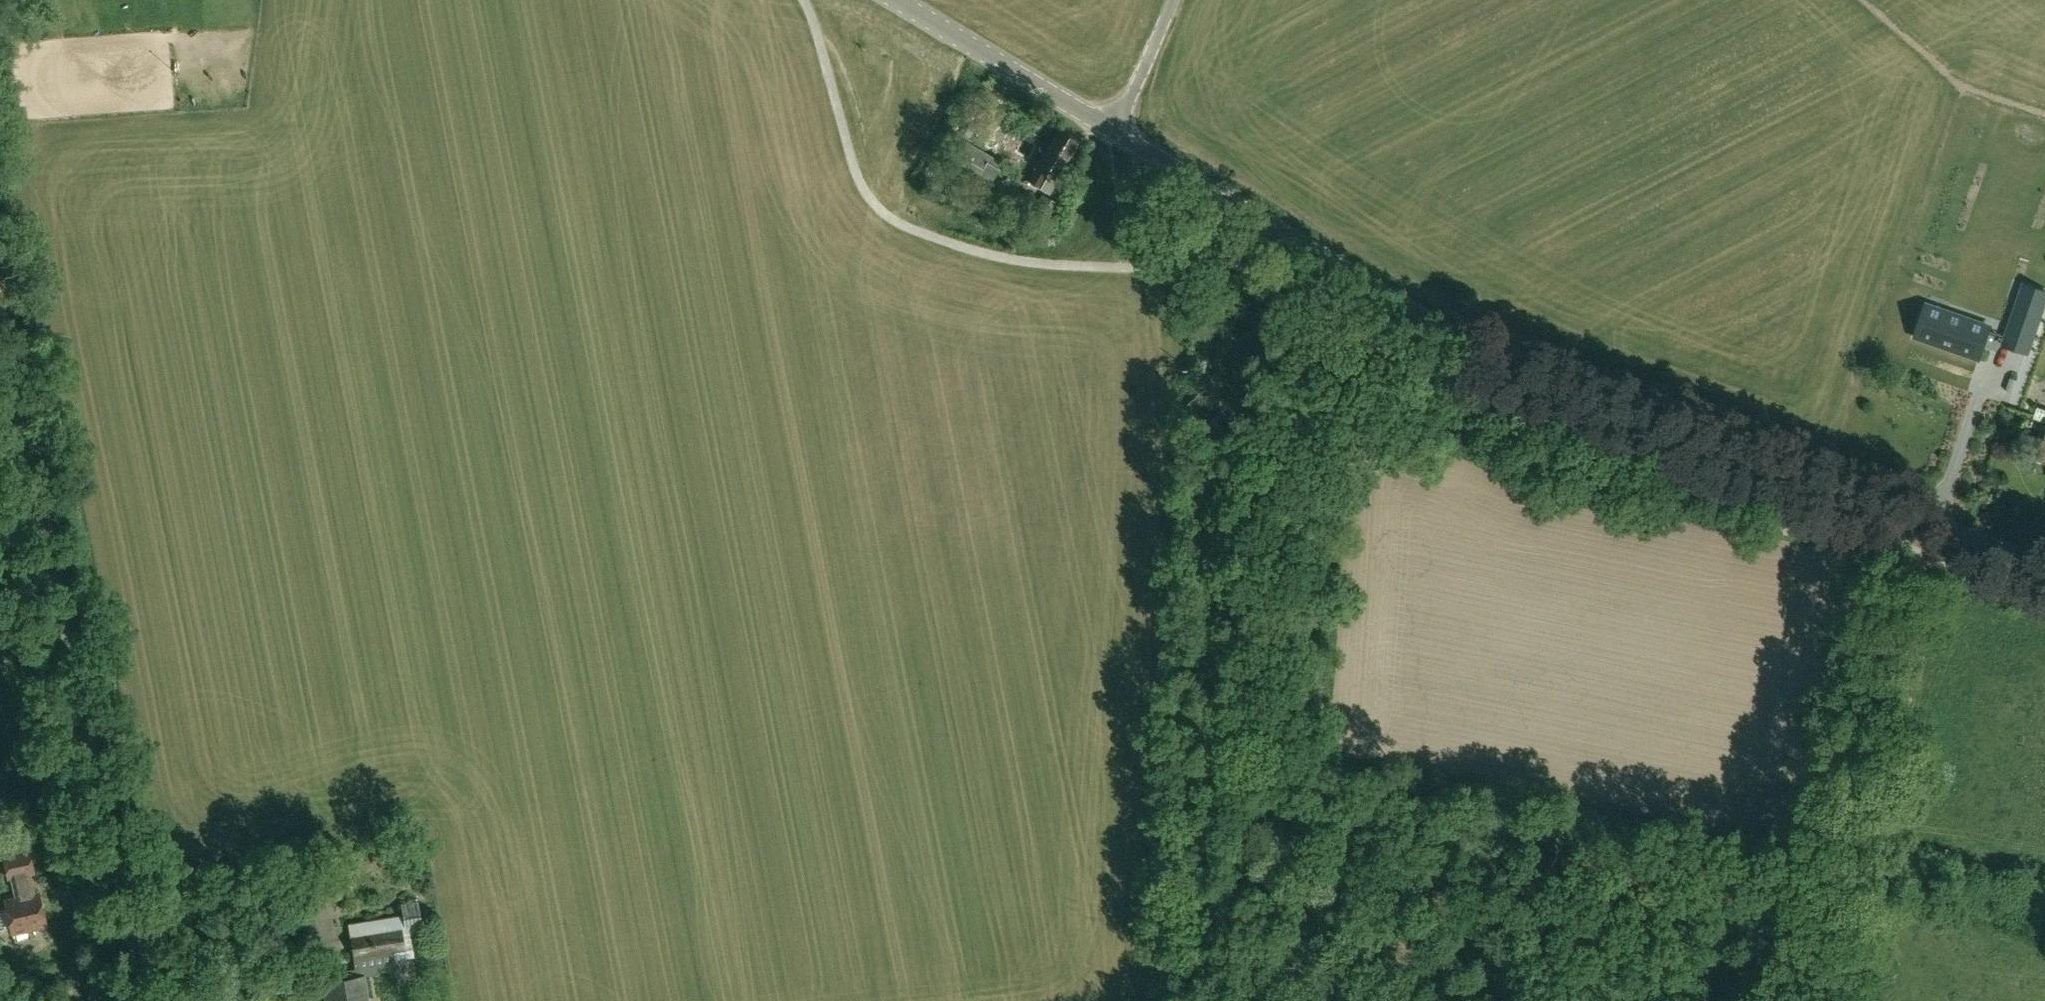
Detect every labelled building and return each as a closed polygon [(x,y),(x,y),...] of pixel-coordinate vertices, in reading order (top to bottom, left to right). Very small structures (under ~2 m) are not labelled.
[(1053,189),(1058,181),(1057,180),(1081,144),(1063,132),(1048,155),(1046,154),(1037,167),(1039,168),(1031,180),(1041,187),(1050,193),(1053,189)] [(1003,170),(1007,165),(962,138),(950,157),(946,162),(965,174),(969,169),(992,183),(1008,194),(1018,178),(1003,170)] [(1060,205),(1042,195),(1031,215),(1048,225),(1060,205)] [(2011,323),(2035,331),(2043,309),(2019,301),(2011,323)] [(1913,312),(1907,331),(1970,355),(1980,324),(1939,310),(1936,319),(1913,312)] [(15,898),(5,900),(13,934),(46,927),(39,893),(35,894),(31,874),(34,873),(30,851),(4,857),(9,879),(11,879),(15,898)] [(324,983),(327,982),(364,977),(364,978),(377,976),(378,970),(388,968),(389,963),(415,958),(410,929),(425,926),(422,902),(400,905),(401,915),(350,924),(355,966),(324,978),(324,983)] [(327,982),(330,1000),(367,1000),(364,978),(364,977),(327,982)]
